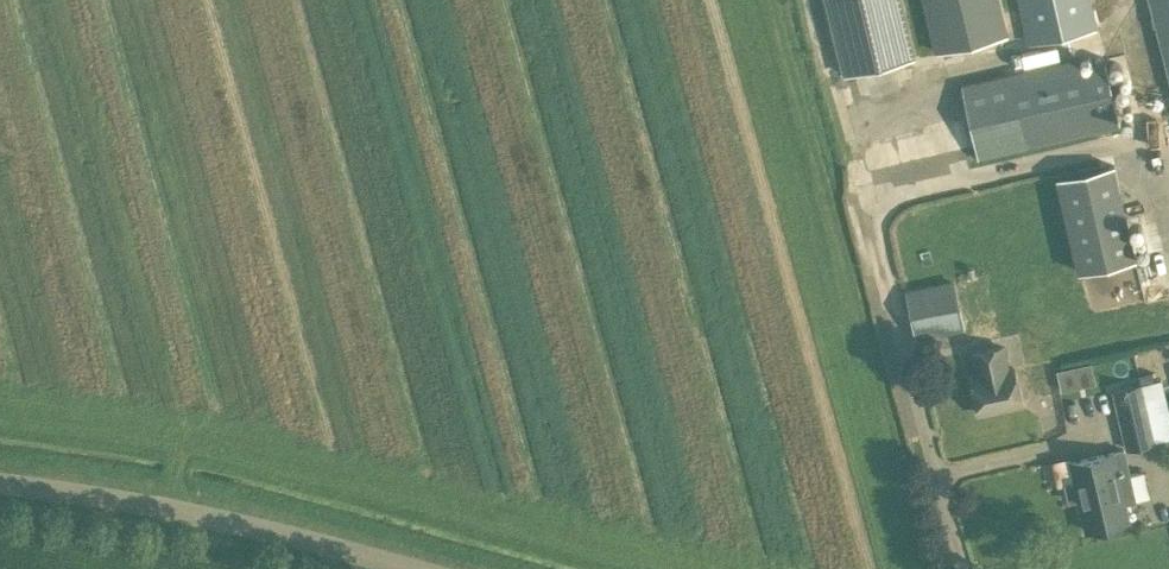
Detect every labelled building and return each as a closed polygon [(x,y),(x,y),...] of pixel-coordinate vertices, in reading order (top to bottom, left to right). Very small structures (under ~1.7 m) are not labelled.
[(845,71),(913,54),(899,0),(827,0),(845,71)] [(998,0),(923,0),(936,51),(942,50),(950,47),(997,36),(1003,33),(1006,33),(998,0)] [(1030,42),(1095,27),(1089,0),(1021,0),(1030,42)] [(1168,70),(1168,0),(1151,0),(1168,70)] [(961,83),(978,160),(1119,123),(1102,60),(1079,66),(1076,57),(961,83)] [(1136,258),(1114,163),(1057,176),(1078,271),(1136,258)] [(917,338),(965,328),(954,278),(906,288),(917,338)] [(978,373),(972,375),(980,412),(1021,403),(1013,366),(1007,367),(1002,345),(973,351),(978,373)] [(1073,364),(1057,368),(1062,389),(1078,385),(1073,364)] [(1112,390),(1125,448),(1163,440),(1159,420),(1161,419),(1156,394),(1144,397),(1141,384),(1112,390)] [(1128,519),(1112,452),(1071,461),(1087,528),(1128,519)]
